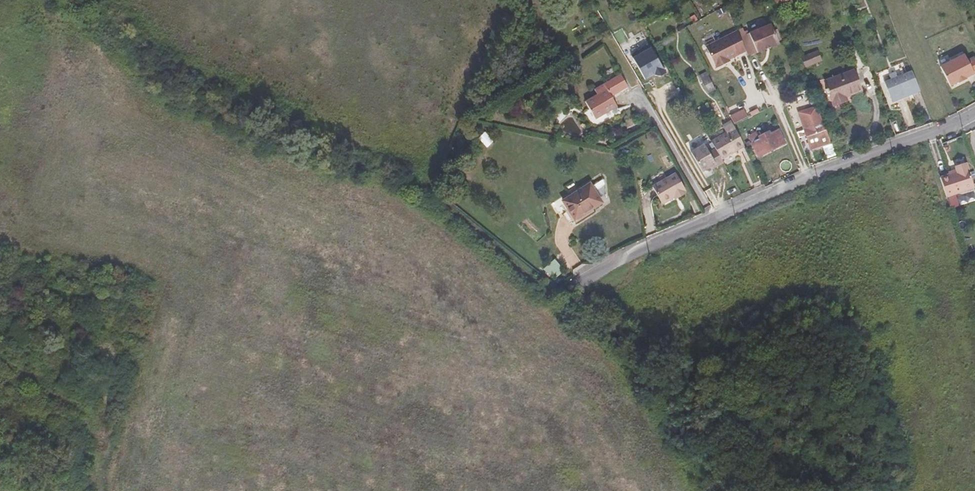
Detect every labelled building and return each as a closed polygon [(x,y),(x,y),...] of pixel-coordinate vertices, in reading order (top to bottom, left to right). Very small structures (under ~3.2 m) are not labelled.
[(778,44),(770,25),(739,38),(745,52),(747,57),(778,44)] [(745,52),(739,38),(736,31),(705,45),(715,67),(724,63),(723,61),(728,59),(745,52)] [(632,52),(641,79),(662,72),(653,45),(632,52)] [(822,61),(818,50),(801,57),(805,68),(822,61)] [(968,62),(965,56),(941,68),(950,87),(974,75),(974,59),(968,62)] [(851,91),(852,94),(861,91),(853,71),(825,82),(834,106),(847,101),(845,97),(844,94),(851,91)] [(884,82),(890,97),(900,93),(903,98),(920,91),(912,71),(898,77),(896,72),(890,75),(891,79),(884,82)] [(716,89),(707,72),(699,76),(708,93),(716,89)] [(585,102),(595,119),(617,106),(611,97),(627,88),(621,76),(595,91),(597,95),(585,102)] [(900,93),(890,97),(892,102),(903,98),(900,93)] [(795,95),(790,97),(795,109),(799,108),(795,95)] [(827,138),(816,107),(798,113),(809,145),(827,138)] [(723,125),(727,133),(735,128),(731,119),(723,125)] [(727,133),(711,142),(715,148),(721,159),(744,146),(735,128),(727,133)] [(775,144),(783,140),(778,130),(770,134),(769,132),(759,137),(757,132),(748,136),(757,154),(765,150),(766,152),(777,147),(775,144)] [(717,166),(723,163),(721,159),(715,148),(708,152),(704,145),(691,153),(702,172),(710,167),(716,164),(717,166)] [(956,174),(941,179),(947,199),(974,189),(966,166),(955,170),(956,174)] [(675,197),(677,199),(686,193),(675,173),(652,187),(662,204),(673,198),(675,197)] [(563,201),(575,220),(602,203),(590,184),(563,201)]
